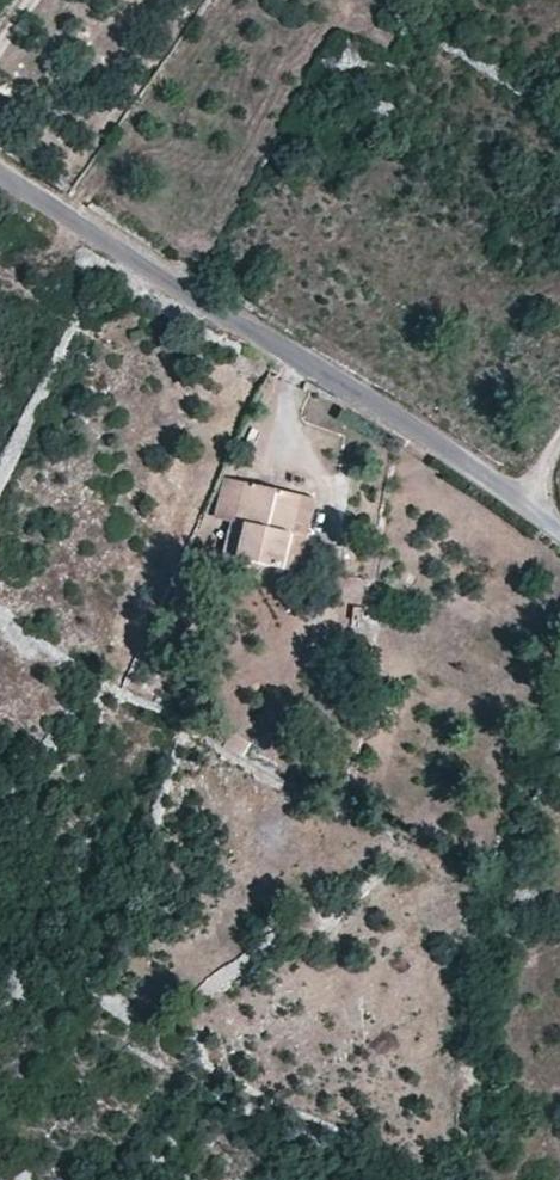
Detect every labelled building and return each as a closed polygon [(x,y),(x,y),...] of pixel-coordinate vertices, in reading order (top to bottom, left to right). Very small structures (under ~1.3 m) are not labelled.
[(302,493),(227,475),(218,515),(233,518),(226,550),(240,553),(240,555),(286,565),(302,493)] [(315,495),(302,493),(286,565),(298,568),(305,540),(315,495)]
